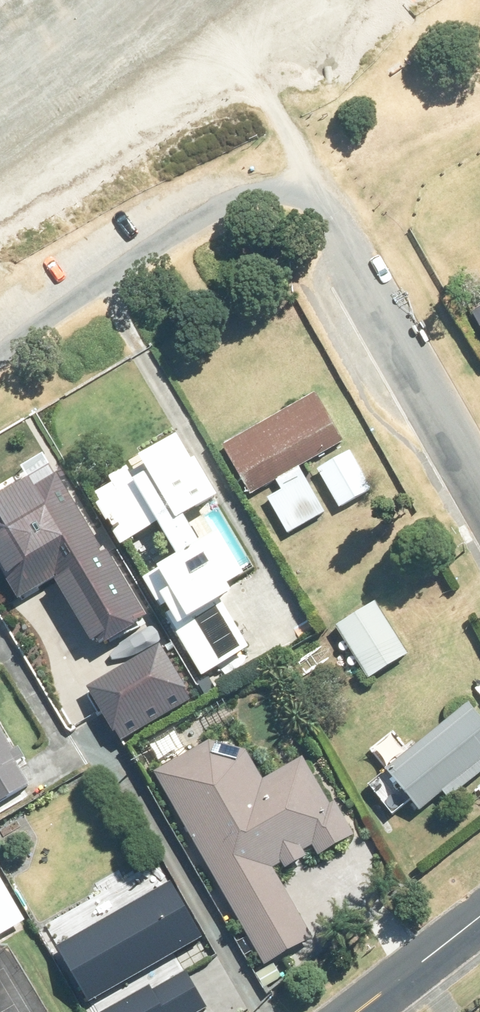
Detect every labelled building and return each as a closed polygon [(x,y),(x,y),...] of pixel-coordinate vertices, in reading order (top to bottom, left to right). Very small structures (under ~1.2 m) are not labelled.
[(471,314),(479,330),(479,308),(471,314)] [(284,488),(269,496),(290,531),(327,510),(301,464),(345,439),(318,390),(224,443),(252,492),(278,478),(284,488)] [(147,473),(95,504),(120,546),(155,525),(175,558),(145,575),(205,675),(255,645),(229,602),(243,594),(237,583),(253,573),(231,535),(236,532),(218,502),(226,498),(185,429),(137,457),(147,473)] [(320,468),(342,506),(374,487),(352,449),(320,468)] [(20,597),(55,576),(95,644),(144,615),(105,548),(99,552),(48,465),(0,493),(0,564),(20,597)] [(378,597),(338,624),(372,677),(413,651),(378,597)] [(157,644),(87,686),(120,739),(190,697),(157,644)] [(389,766),(423,809),(446,790),(452,797),(479,775),(479,709),(472,699),(389,766)] [(33,782),(20,762),(27,758),(20,745),(16,748),(0,720),(0,801),(33,782)] [(276,866),(316,843),(321,853),(357,833),(338,799),(332,802),(306,754),(266,777),(249,747),(212,738),(157,770),(268,965),(315,937),(276,866)] [(27,921),(0,872),(0,936),(27,921)] [(172,881),(55,947),(88,1004),(204,937),(172,881)] [(111,1011),(200,1011),(207,1008),(185,969),(111,1011)]
